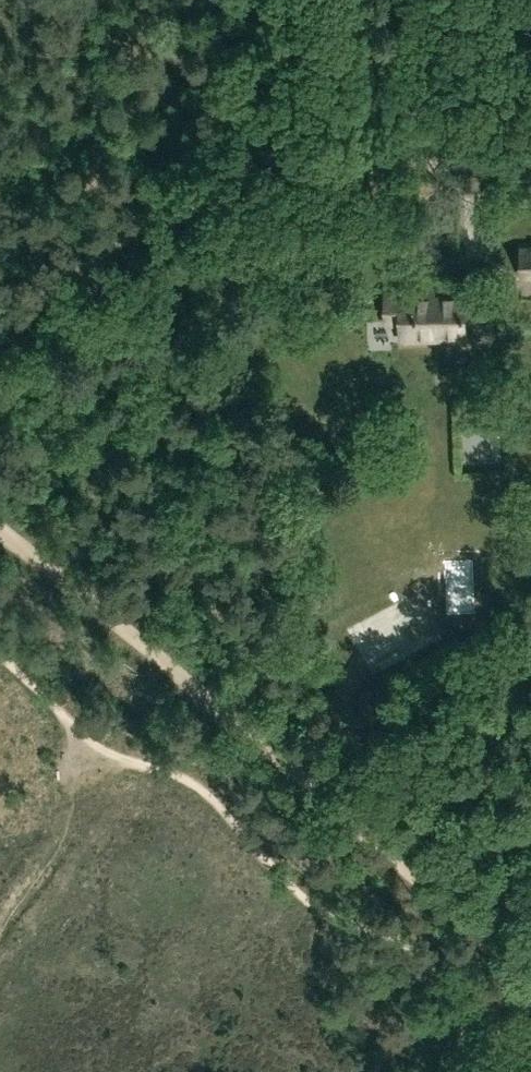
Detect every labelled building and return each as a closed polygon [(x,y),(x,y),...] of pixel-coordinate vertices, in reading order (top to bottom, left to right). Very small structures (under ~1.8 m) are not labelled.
[(530,276),(530,247),(521,247),(522,276),(530,276)] [(418,298),(418,292),(385,293),(386,321),(401,321),(401,338),(441,337),(441,343),(464,343),(463,297),(418,298)]
